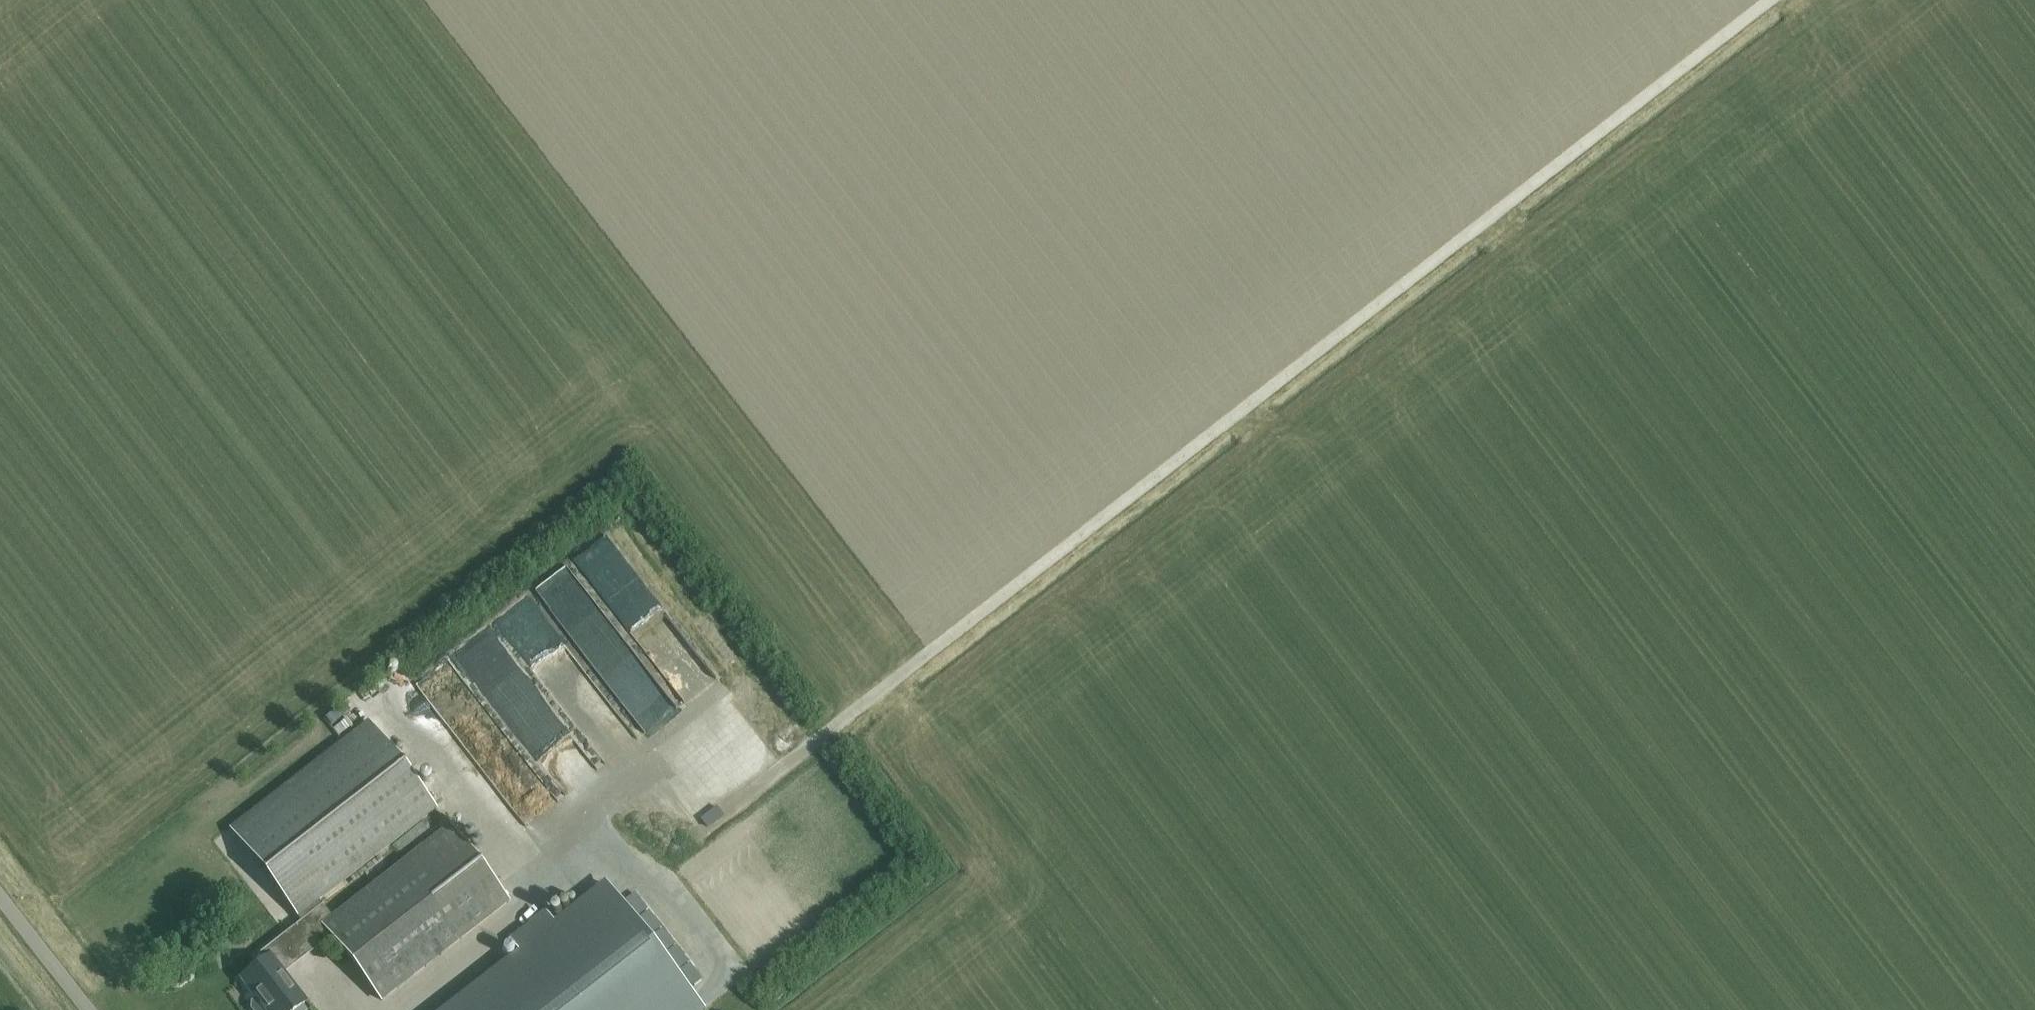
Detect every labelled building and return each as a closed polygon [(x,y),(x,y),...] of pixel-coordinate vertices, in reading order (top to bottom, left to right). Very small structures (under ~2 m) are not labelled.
[(518,592),(487,613),(504,637),(535,616),(518,592)] [(230,828),(298,916),(318,900),(436,809),(368,721),(230,828)] [(338,926),(329,933),(382,1000),(508,902),(449,826),(331,917),(338,926)] [(632,917),(608,885),(557,925),(546,910),(509,940),(520,954),(447,1009),(699,1009),(703,1008),(632,917)] [(301,920),(258,955),(263,961),(270,956),(281,970),(329,933),(338,926),(331,917),(318,900),(298,916),(301,920)] [(263,961),(240,979),(254,997),(249,1001),(245,1009),(246,1009),(297,1009),(306,1003),(281,970),(270,956),(263,961)]
